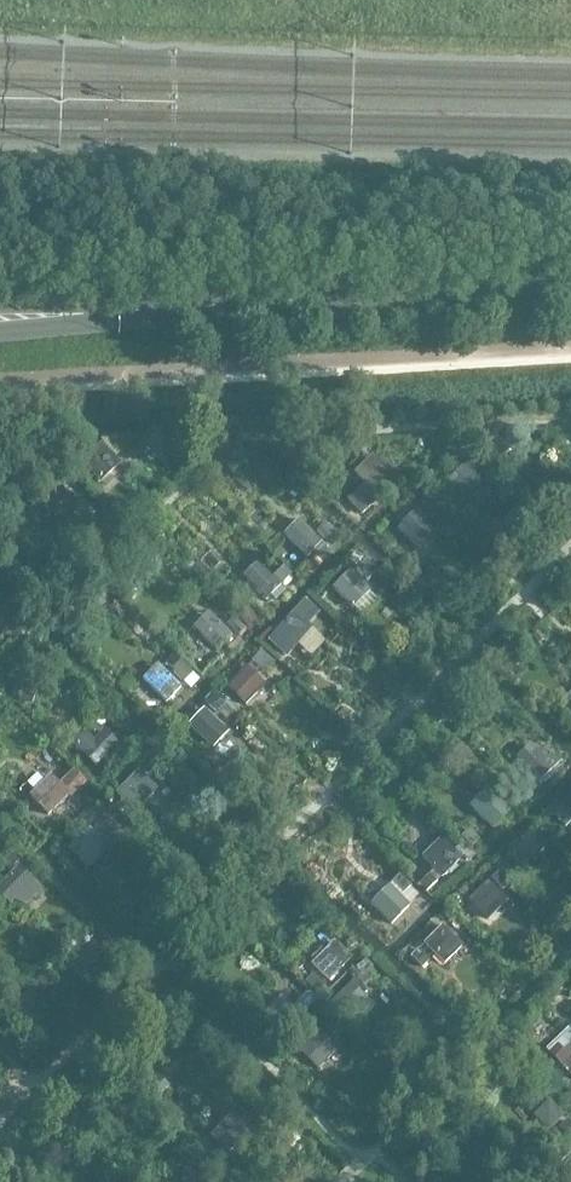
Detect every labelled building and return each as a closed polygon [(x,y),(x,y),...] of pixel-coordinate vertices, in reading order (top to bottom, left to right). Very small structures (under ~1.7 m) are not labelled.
[(75,462),(98,485),(121,461),(98,438),(75,462)] [(343,497),(362,516),(396,480),(367,451),(344,474),(355,484),(343,497)] [(443,480),(466,502),(489,478),(466,456),(443,480)] [(420,547),(442,524),(420,503),(398,526),(420,547)] [(301,517),(287,533),(311,555),(325,540),(301,517)] [(242,580),(266,602),(289,578),(265,556),(242,580)] [(331,597),(355,619),(378,595),(354,573),(331,597)] [(302,642),(314,653),(329,638),(312,622),(323,610),(309,596),(270,637),(290,655),(302,642)] [(211,608),(195,625),(220,648),(236,631),(211,608)] [(135,683),(159,706),(182,682),(158,659),(135,683)] [(245,662),(227,683),(248,702),(267,681),(245,662)] [(205,706),(191,727),(218,744),(232,723),(205,706)] [(75,741),(99,766),(123,744),(99,719),(75,741)] [(500,775),(523,797),(546,773),(523,751),(500,775)] [(145,764),(116,793),(135,812),(164,784),(145,764)] [(26,792),(50,814),(73,791),(49,768),(26,792)] [(568,823),(570,821),(570,789),(553,806),(568,823)] [(483,794),(473,802),(493,828),(504,820),(483,794)] [(92,870),(115,847),(92,824),(69,848),(92,870)] [(494,870),(517,893),(540,869),(517,846),(494,870)] [(409,871),(433,894),(456,870),(432,847),(409,871)] [(18,909),(41,885),(18,863),(0,881),(0,892),(18,909)] [(491,917),(511,896),(490,877),(470,898),(491,917)] [(408,963),(431,986),(454,962),(431,940),(408,963)] [(295,980),(318,1003),(341,979),(318,956),(295,980)] [(570,1073),(570,1034),(551,1054),(570,1073)] [(284,1059),(308,1081),(331,1057),(307,1035),(284,1059)] [(524,1116),(548,1139),(570,1115),(547,1092),(524,1116)] [(210,1131),(234,1153),(257,1129),(233,1107),(210,1131)]
